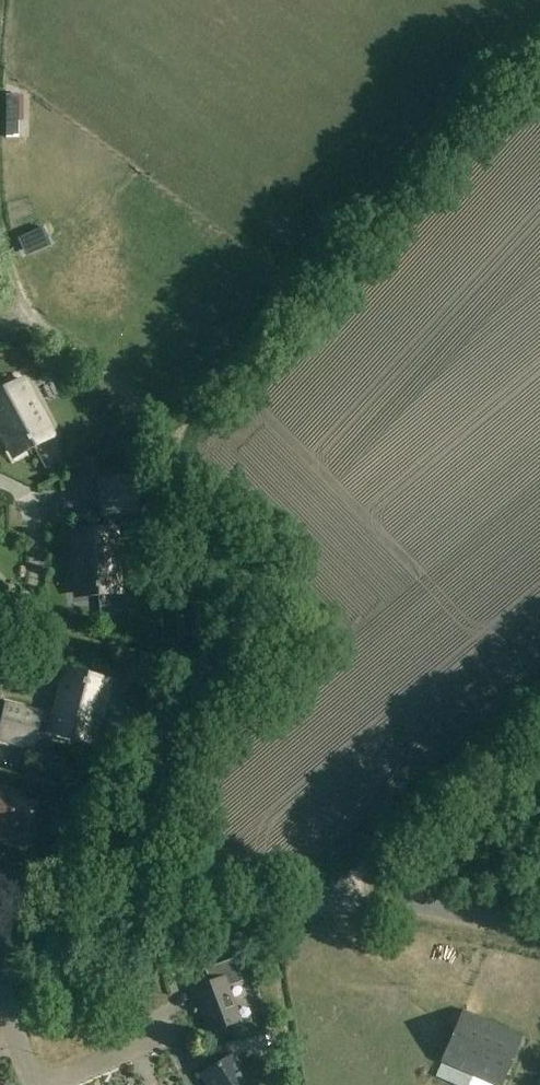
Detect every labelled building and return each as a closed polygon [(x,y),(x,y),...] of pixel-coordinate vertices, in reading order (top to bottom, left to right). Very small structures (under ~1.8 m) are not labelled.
[(22,132),(22,104),(6,104),(5,132),(22,132)] [(12,461),(57,437),(24,376),(0,389),(0,439),(12,461)] [(110,529),(108,512),(134,510),(131,478),(101,480),(105,530),(72,533),(78,598),(122,594),(116,529),(110,529)] [(0,734),(0,739),(31,747),(38,720),(53,724),(50,733),(93,743),(107,688),(91,684),(92,682),(87,681),(89,674),(67,669),(55,716),(7,704),(0,734)] [(52,755),(48,772),(63,775),(67,758),(52,755)] [(18,800),(20,791),(0,786),(0,840),(3,829),(9,831),(10,827),(28,832),(34,808),(36,809),(38,803),(26,800),(26,802),(18,800)] [(92,800),(90,811),(102,814),(105,803),(92,800)] [(211,1031),(241,1019),(228,984),(242,979),(234,957),(206,968),(211,981),(194,987),(211,1031)] [(525,1040),(466,1013),(443,1064),(488,1084),(505,1084),(525,1040)] [(234,1053),(203,1073),(210,1084),(254,1084),(234,1053)]
